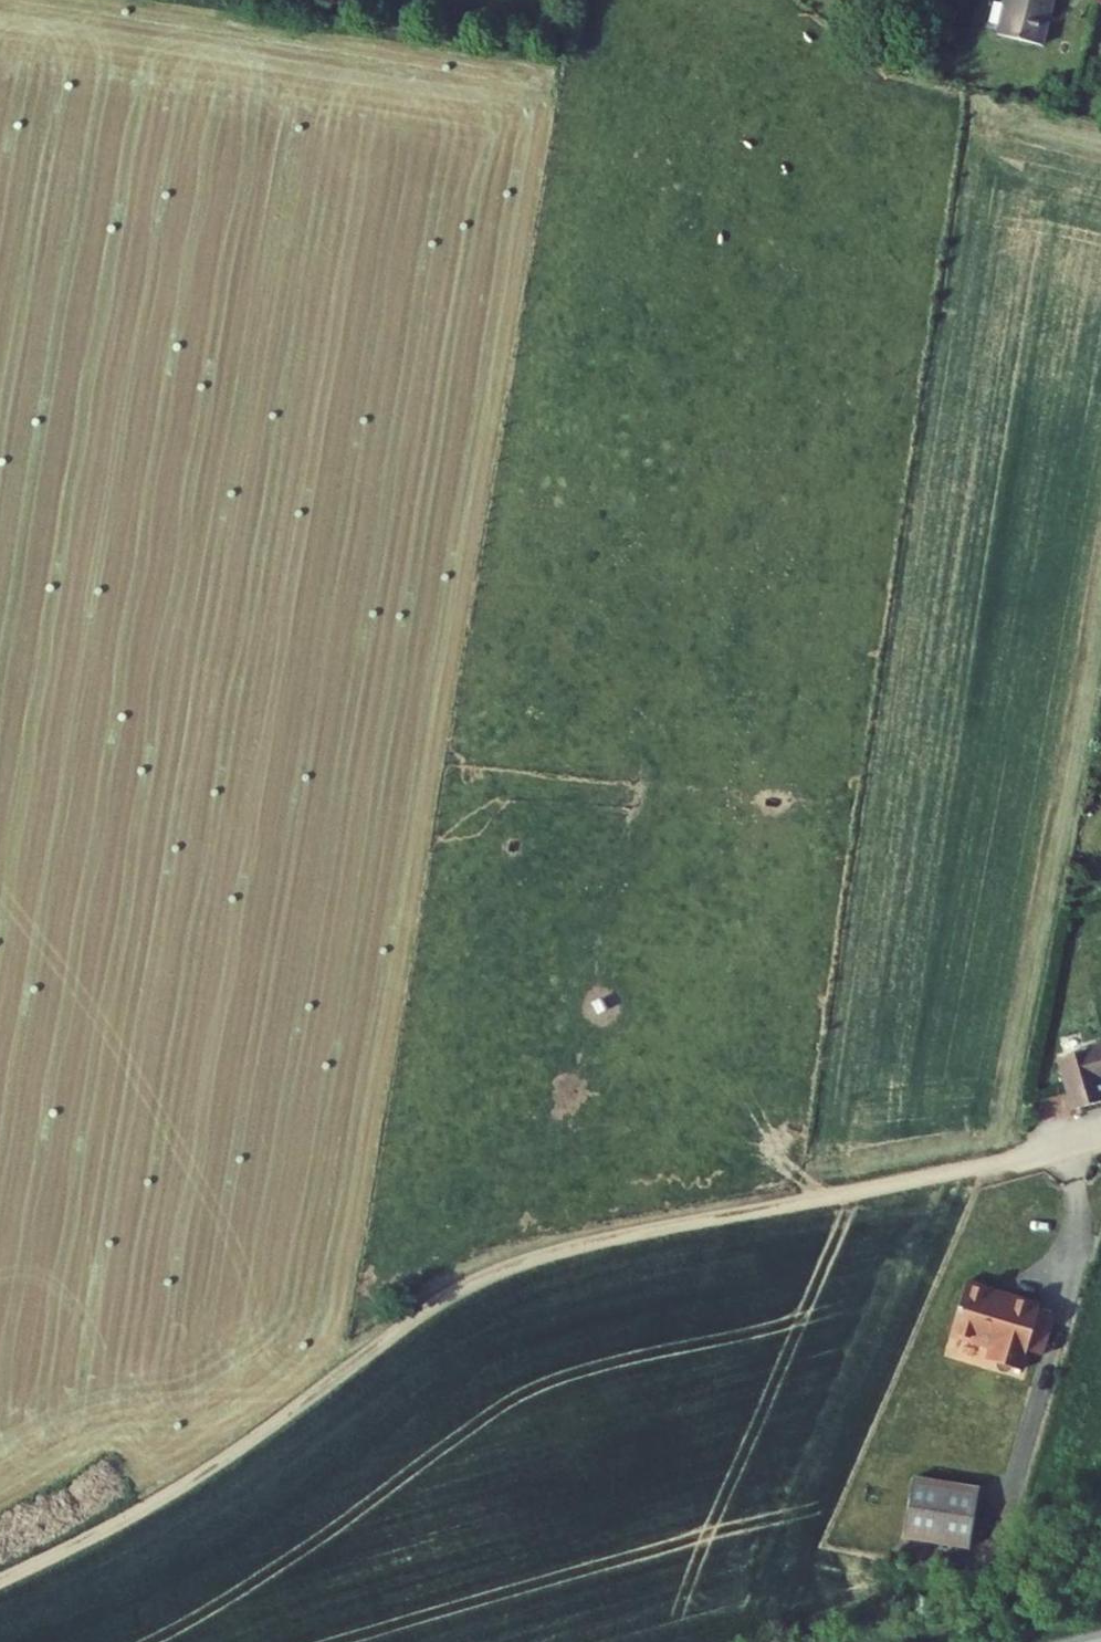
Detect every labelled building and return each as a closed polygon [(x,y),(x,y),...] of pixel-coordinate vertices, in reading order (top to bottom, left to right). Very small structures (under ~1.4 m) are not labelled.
[(998,34),(1042,44),(1052,0),(1006,0),(998,34)] [(1060,1086),(1061,1085),(1068,1110),(1100,1100),(1100,1091),(1098,1080),(1100,1079),(1100,1038),(1085,1043),(1086,1048),(1052,1059),(1060,1086)] [(997,1290),(971,1282),(955,1335),(995,1347),(991,1361),(1025,1371),(1031,1352),(1043,1310),(1044,1306),(1012,1296),(1011,1300),(996,1295),(997,1290)] [(1059,1315),(1043,1310),(1031,1352),(1046,1357),(1059,1315)] [(981,1494),(916,1481),(904,1539),(969,1552),(981,1494)]
